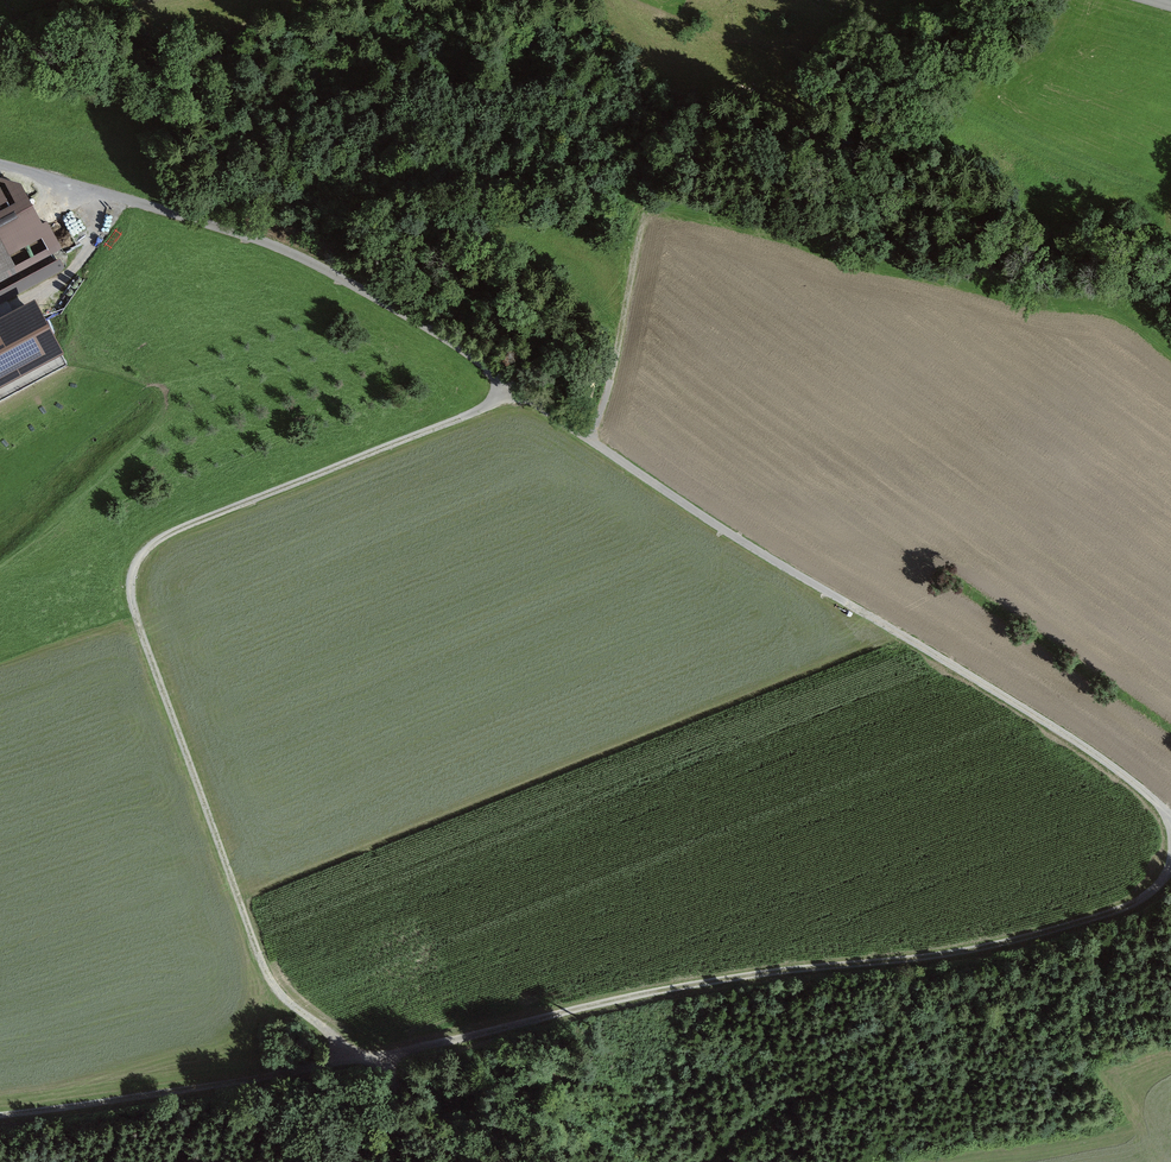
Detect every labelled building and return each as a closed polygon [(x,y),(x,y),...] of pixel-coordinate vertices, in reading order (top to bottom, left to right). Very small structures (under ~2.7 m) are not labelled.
[(18,273),(8,253),(41,236),(50,254),(63,248),(46,216),(1,240),(0,238),(0,283),(18,273)] [(0,292),(0,305),(67,269),(62,259),(0,292)]
